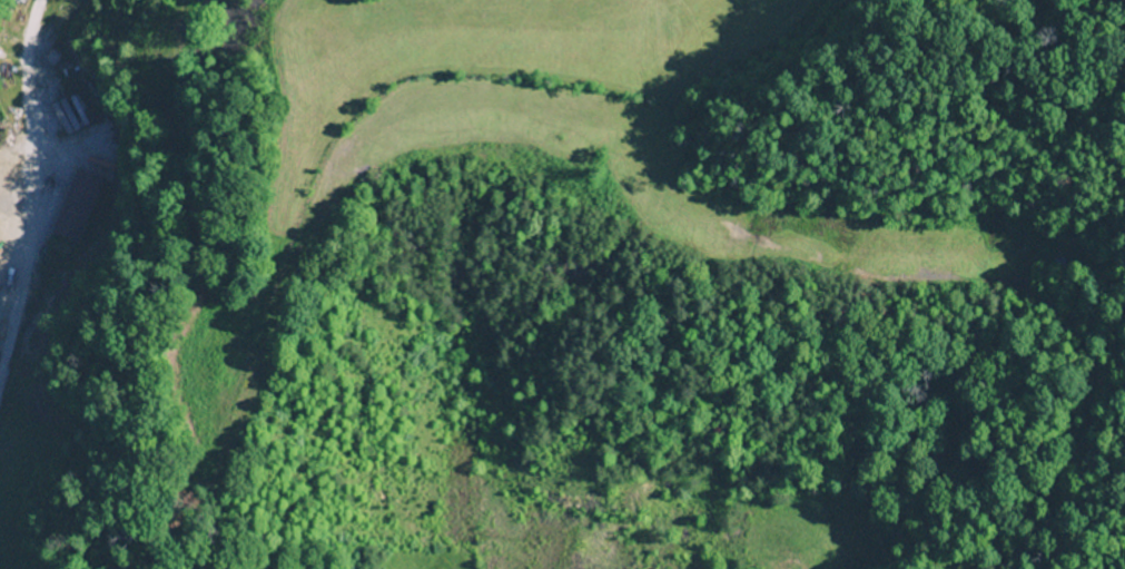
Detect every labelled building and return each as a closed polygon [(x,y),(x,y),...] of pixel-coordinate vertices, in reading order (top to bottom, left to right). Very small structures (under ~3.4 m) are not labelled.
[(67,133),(86,124),(73,96),(54,104),(67,133)]
